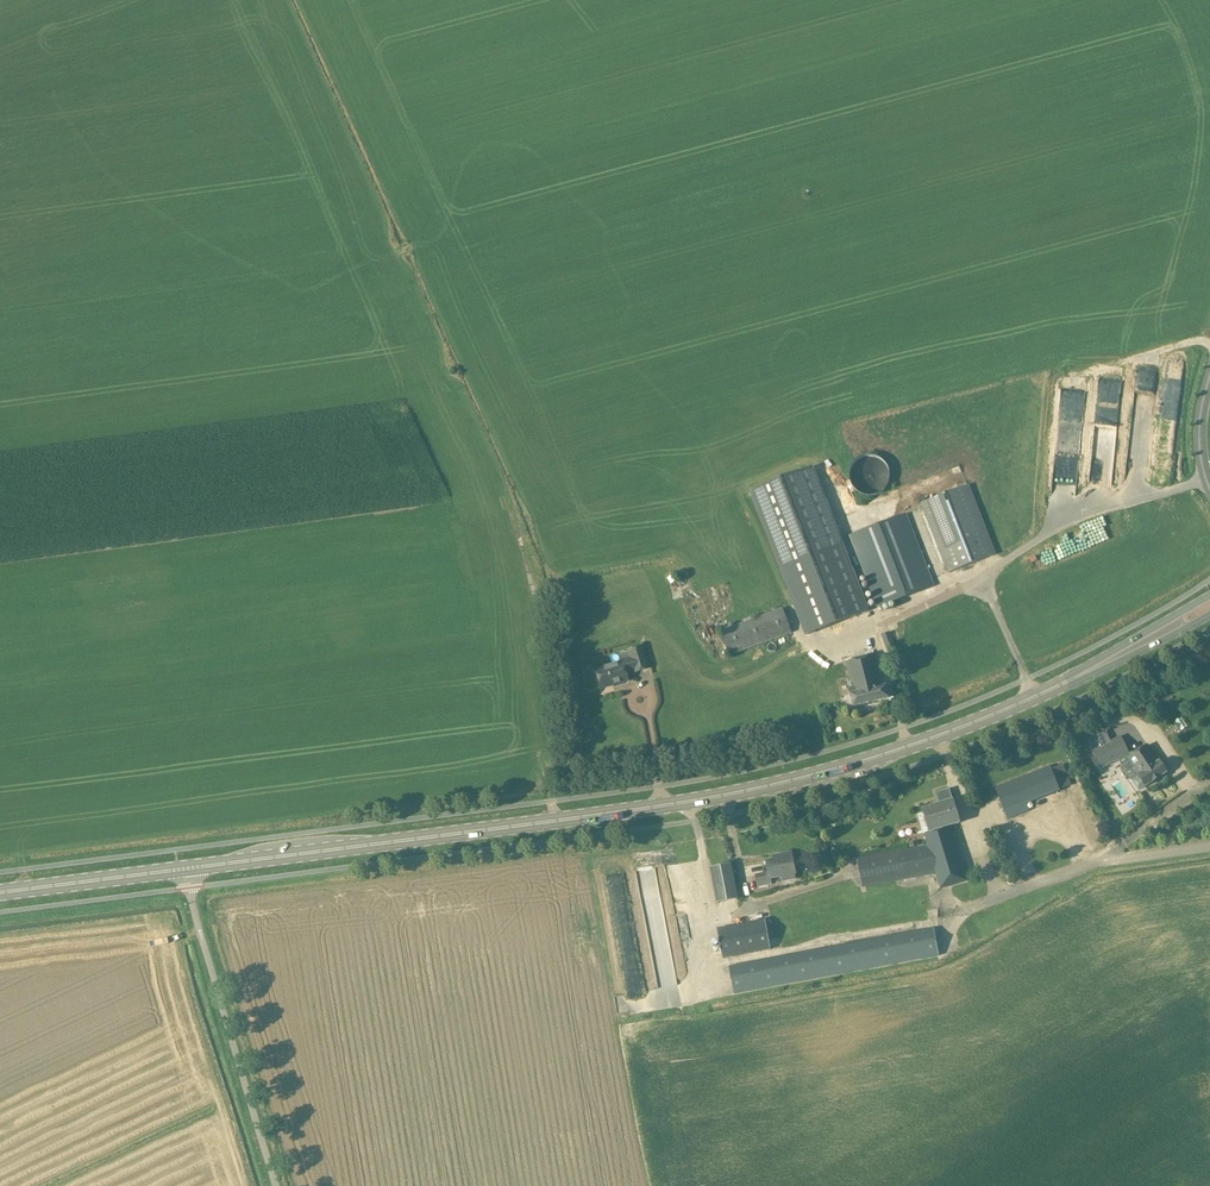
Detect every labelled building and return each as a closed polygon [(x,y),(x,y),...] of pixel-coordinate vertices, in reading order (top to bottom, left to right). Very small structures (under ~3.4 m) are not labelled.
[(1061,393),(1061,401),(1068,402),(1068,407),(1083,407),(1084,393),(1061,393)] [(884,480),(884,476),(882,473),(881,470),(878,467),(876,465),(874,463),(871,462),(867,462),(863,462),(859,463),(856,464),(853,467),(851,469),(849,472),(848,475),(847,479),(847,482),(848,486),(850,489),(852,492),(855,495),(858,496),(863,498),(865,498),(868,498),(872,497),(875,496),(878,493),(880,491),(882,488),(884,483),(884,480)] [(859,593),(815,480),(811,469),(753,491),(754,494),(808,634),(869,611),(862,593),(859,593)] [(969,485),(921,504),(948,574),(996,555),(969,485)] [(850,536),(878,609),(935,587),(907,513),(850,536)] [(792,633),(783,608),(721,631),(730,656),(792,633)] [(894,645),(890,632),(882,635),(886,648),(894,645)] [(631,661),(595,671),(600,690),(627,682),(625,675),(634,672),(634,673),(647,670),(640,648),(628,651),(631,661)] [(875,654),(845,661),(852,689),(849,690),(854,708),(889,698),(886,686),(883,687),(875,654)] [(1176,724),(1175,725),(1179,731),(1180,729),(1181,731),(1188,727),(1181,718),(1175,722),(1176,724)] [(1121,735),(1110,740),(1110,742),(1093,751),(1099,763),(1111,757),(1114,763),(1130,756),(1121,735)] [(1139,791),(1146,786),(1147,787),(1168,772),(1160,761),(1158,762),(1148,746),(1129,758),(1139,774),(1138,775),(1139,776),(1132,781),(1139,791)] [(1064,765),(1052,770),(1050,766),(995,787),(1008,819),(1030,811),(1028,804),(1061,791),(1060,790),(1072,785),(1064,765)] [(953,801),(950,790),(938,794),(941,802),(936,804),(936,806),(923,810),(930,831),(924,833),(928,846),(857,859),(863,887),(936,874),(941,889),(968,881),(951,826),(960,823),(953,801)] [(772,885),(771,879),(796,874),(792,853),(780,855),(781,859),(767,861),(769,872),(755,874),(757,888),(772,885)] [(731,864),(710,868),(718,904),(739,900),(731,864)] [(640,890),(656,889),(655,874),(639,875),(640,890)] [(771,950),(765,920),(717,930),(723,959),(771,950)] [(935,928),(729,967),(735,995),(940,956),(935,928)]
